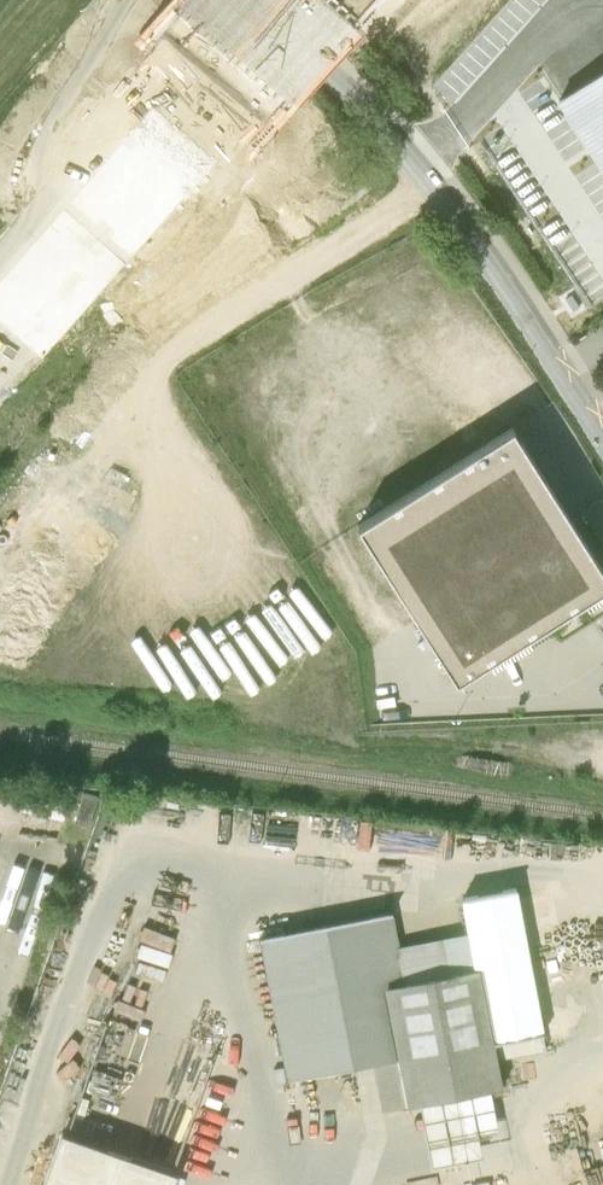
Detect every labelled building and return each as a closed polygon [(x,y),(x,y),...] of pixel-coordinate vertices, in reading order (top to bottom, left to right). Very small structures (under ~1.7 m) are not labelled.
[(560,101),(602,165),(602,72),(560,101)] [(512,429),(357,527),(456,683),(602,591),(602,572),(512,429)] [(392,912),(260,937),(287,1080),(399,1059),(408,1106),(419,1103),(432,1167),(503,1154),(491,1090),(502,1088),(496,1058),(546,1049),(515,888),(463,898),(469,933),(398,946),(392,912)] [(62,1131),(43,1184),(172,1184),(177,1172),(62,1131)]
